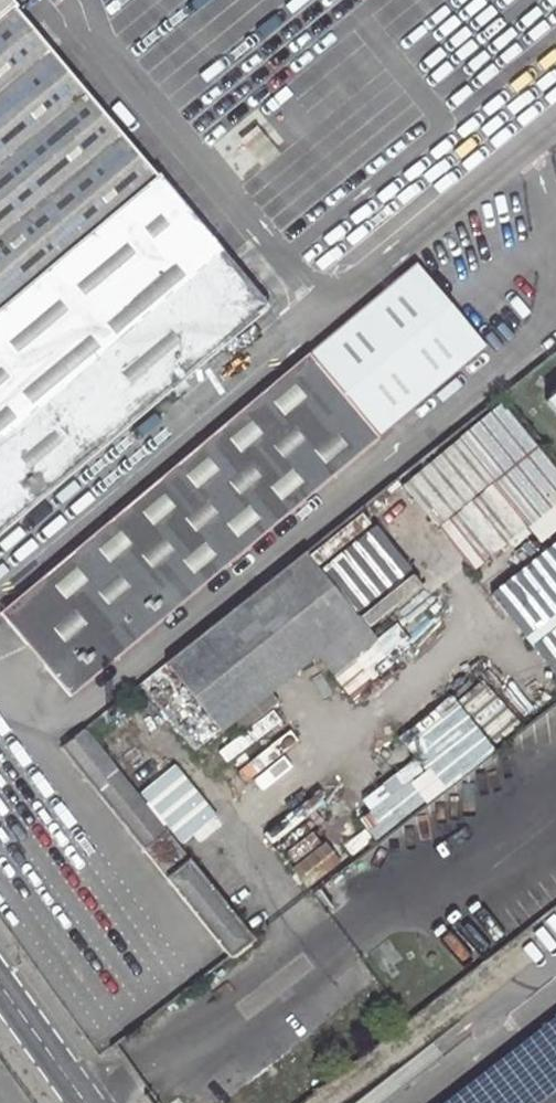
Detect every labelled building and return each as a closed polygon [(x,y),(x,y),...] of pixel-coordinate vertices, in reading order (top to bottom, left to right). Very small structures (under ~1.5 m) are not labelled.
[(13,0),(0,0),(0,531),(269,305),(159,173),(156,175),(12,6),(15,3),(13,0)] [(377,434),(309,351),(0,608),(0,611),(67,692),(377,434)] [(545,393),(555,407),(555,384),(545,393)] [(403,479),(437,521),(493,476),(495,478),(439,523),(472,565),(555,497),(555,464),(503,399),(403,479)] [(326,566),(364,615),(419,573),(380,523),(326,566)] [(332,668),(375,635),(305,547),(141,677),(196,744),(317,648),(332,668)] [(555,673),(555,548),(495,596),(555,673)] [(61,741),(228,951),(250,934),(82,724),(61,741)] [(511,1060),(555,1048),(555,1026),(511,1060)] [(527,1102),(555,1102),(555,1062),(527,1102)] [(503,1069),(462,1101),(472,1102),(512,1102),(503,1069)]
